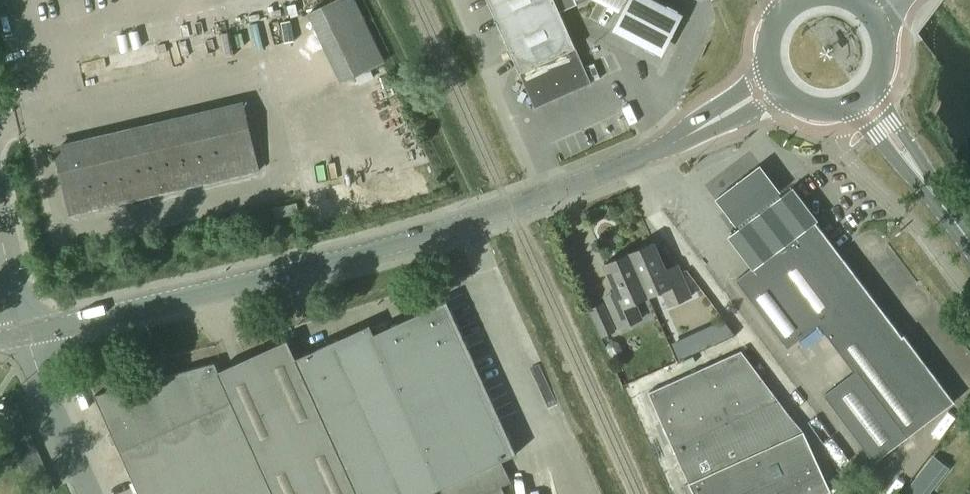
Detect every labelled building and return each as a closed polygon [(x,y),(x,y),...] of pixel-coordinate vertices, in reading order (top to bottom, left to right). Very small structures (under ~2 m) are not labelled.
[(335,78),(379,60),(355,0),(321,0),(306,6),(335,78)] [(535,108),(591,83),(559,11),(576,4),(574,0),(487,0),(535,108)] [(618,11),(624,0),(597,0),(618,11)] [(655,0),(628,0),(612,32),(648,50),(661,57),(683,14),(669,7),(655,0)] [(230,23),(233,43),(270,36),(267,17),(230,23)] [(370,70),(355,77),(359,85),(374,77),(370,70)] [(54,151),(69,215),(259,171),(244,107),(54,151)] [(759,163),(713,199),(735,227),(781,192),(759,163)] [(874,463),(954,402),(903,335),(901,336),(815,222),(817,220),(816,219),(815,219),(798,196),(797,194),(797,195),(792,189),(728,237),(752,268),(736,280),(788,349),(818,325),(854,372),(823,396),(874,463)] [(299,213),(296,203),(273,209),(275,219),(299,213)] [(653,243),(628,253),(648,297),(662,291),(669,307),(691,297),(678,270),(667,275),(653,243)] [(648,297),(628,253),(604,264),(619,297),(607,302),(620,329),(641,320),(634,303),(648,297)] [(489,467),(516,455),(447,301),(374,334),(369,325),(295,359),(287,341),(217,372),(273,493),(428,493),(473,474),(489,467)] [(602,337),(615,331),(602,304),(589,310),(602,337)] [(678,361),(734,335),(723,319),(670,343),(678,361)] [(681,469),(793,419),(791,417),(742,351),(648,394),(681,469)] [(140,383),(162,432),(119,452),(138,493),(273,493),(217,372),(213,363),(140,383)] [(162,432),(140,383),(93,395),(119,452),(162,432)] [(793,419),(681,469),(689,484),(693,493),(824,493),(830,491),(803,432),(793,419)] [(30,434),(8,445),(13,456),(35,445),(30,434)] [(35,445),(13,456),(18,467),(40,456),(35,445)] [(40,456),(18,467),(23,478),(45,467),(40,456)] [(947,469),(931,457),(902,493),(928,493),(947,469)] [(45,467),(23,478),(28,489),(50,478),(45,467)] [(473,474),(482,493),(504,493),(501,487),(499,488),(489,467),(473,474)]
